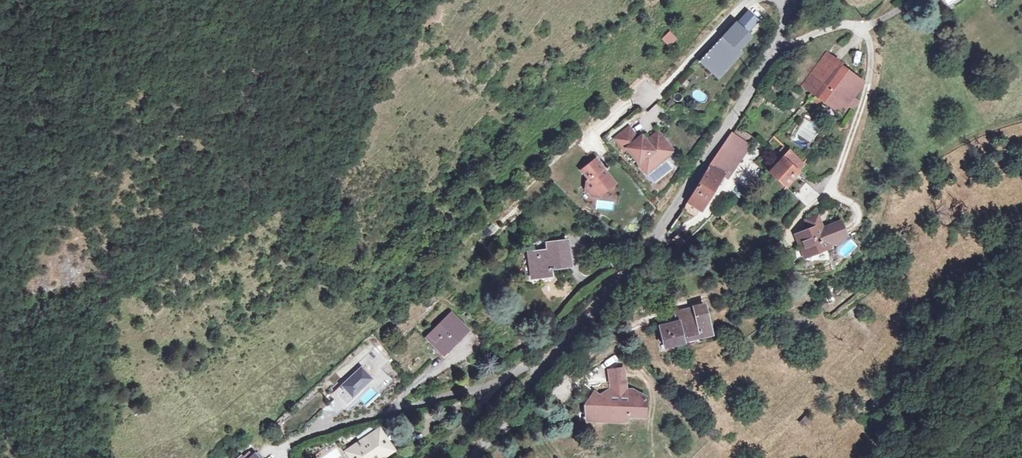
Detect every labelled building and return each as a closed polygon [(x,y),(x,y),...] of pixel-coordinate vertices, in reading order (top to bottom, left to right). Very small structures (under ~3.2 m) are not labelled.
[(746,11),(700,61),(718,77),(740,52),(737,48),(748,36),(745,32),(756,20),(746,11)] [(668,33),(659,40),(663,45),(672,37),(668,33)] [(803,86),(812,93),(817,97),(840,64),(826,53),(803,86)] [(817,97),(812,93),(807,99),(815,105),(819,99),(839,113),(844,106),(851,111),(858,102),(851,97),(862,81),(840,64),(817,97)] [(694,89),(691,97),(702,102),(705,94),(694,89)] [(751,106),(760,108),(764,94),(755,91),(751,106)] [(647,147),(643,142),(639,137),(635,140),(626,128),(612,140),(621,151),(624,149),(636,164),(639,161),(647,171),(671,152),(659,138),(647,147)] [(749,144),(731,132),(710,167),(691,198),(686,206),(698,213),(703,206),(704,206),(718,183),(722,177),(727,180),(749,144)] [(655,133),(643,142),(647,147),(659,138),(655,133)] [(788,152),(769,176),(785,188),(803,163),(788,152)] [(612,184),(593,160),(579,171),(586,180),(584,183),(583,190),(589,197),(596,198),(612,184)] [(639,161),(636,164),(643,174),(647,171),(639,161)] [(723,186),(727,180),(722,177),(718,183),(723,186)] [(809,247),(813,259),(836,250),(835,247),(850,241),(845,225),(827,231),(822,217),(809,222),(813,232),(798,237),(802,249),(809,247)] [(489,224),(482,233),(488,237),(495,229),(489,224)] [(678,234),(672,240),(680,249),(686,242),(678,234)] [(527,252),(528,277),(550,275),(549,268),(554,268),(554,265),(569,264),(568,241),(548,242),(548,251),(527,252)] [(809,247),(802,249),(800,250),(804,262),(813,259),(809,247)] [(684,348),(702,343),(700,337),(711,334),(704,305),(675,312),(677,321),(658,325),(663,345),(682,341),(684,348)] [(466,330),(450,313),(428,334),(445,351),(466,330)] [(712,340),(711,334),(700,337),(702,343),(712,340)] [(370,343),(337,372),(345,381),(330,395),(341,407),(370,382),(377,390),(388,379),(378,368),(386,361),(370,343)] [(609,370),(611,383),(625,381),(624,369),(609,370)] [(625,381),(611,383),(612,391),(608,391),(602,396),(601,396),(595,391),(593,393),(593,395),(592,395),(585,403),(585,409),(594,411),(594,421),(605,421),(605,418),(614,418),(620,422),(629,420),(628,416),(645,417),(646,397),(633,389),(631,392),(628,390),(626,390),(625,381)] [(806,414),(798,420),(802,426),(811,421),(806,414)] [(409,415),(395,422),(400,431),(414,424),(409,415)] [(350,457),(358,457),(368,451),(373,457),(378,457),(386,453),(378,442),(383,439),(377,430),(373,433),(370,429),(358,438),(361,442),(346,453),(350,457)] [(390,449),(383,439),(378,442),(386,453),(390,449)] [(339,455),(335,449),(324,457),(335,457),(339,455)]
